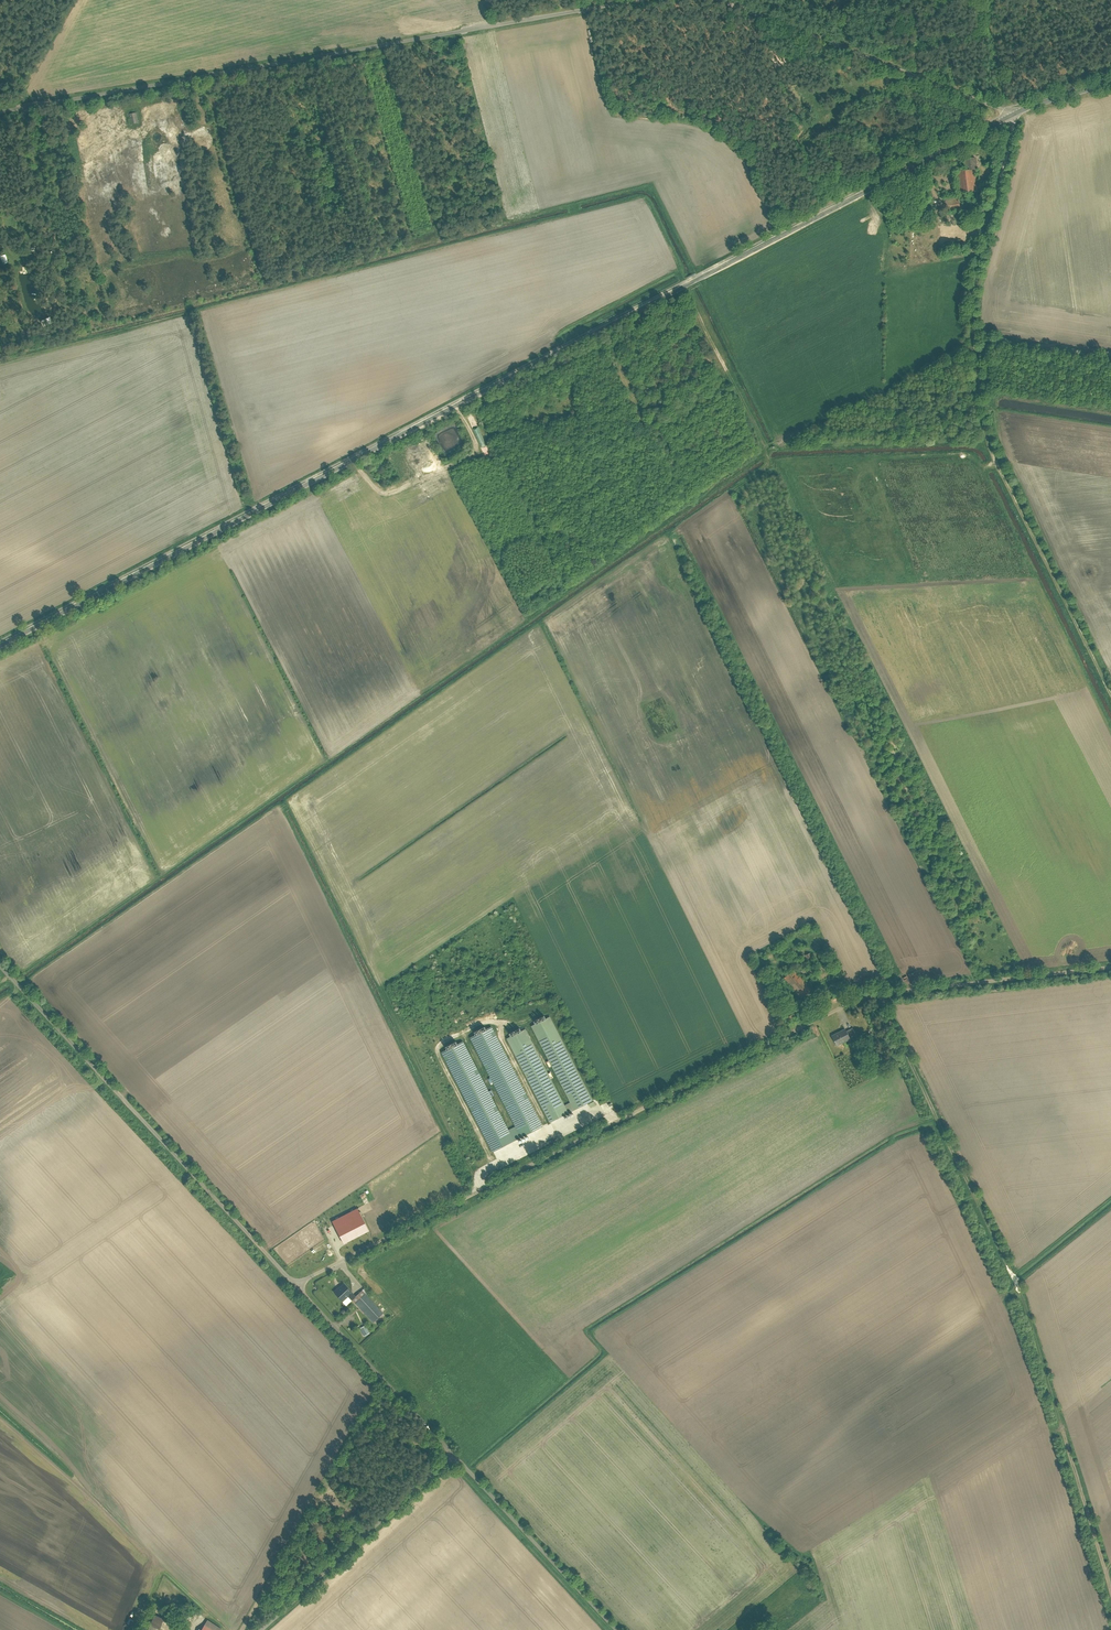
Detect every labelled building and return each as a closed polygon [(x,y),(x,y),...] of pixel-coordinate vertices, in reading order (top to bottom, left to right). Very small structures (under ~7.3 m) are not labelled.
[(951,169),(952,190),(972,189),(971,167),(975,167),(974,156),(958,157),(959,168),(951,169)] [(940,195),(941,208),(955,207),(954,193),(940,195)] [(4,264),(9,262),(5,254),(1,256),(4,264)] [(800,951),(805,959),(810,955),(805,948),(800,951)] [(790,965),(779,974),(797,997),(809,987),(796,971),(795,972),(790,965)] [(820,988),(824,998),(834,993),(829,983),(820,988)] [(794,1005),(785,1010),(789,1017),(798,1011),(794,1005)] [(505,1038),(550,1123),(595,1101),(550,1016),(530,1026),(569,1103),(564,1105),(526,1029),(505,1038)] [(826,1030),(833,1042),(847,1035),(853,1032),(848,1023),(843,1026),(841,1023),(826,1030)] [(441,1052),(492,1151),(543,1125),(492,1025),(469,1037),(515,1127),(508,1130),(463,1041),(441,1052)] [(336,1228),(344,1243),(370,1230),(361,1214),(336,1228)] [(343,1292),(347,1296),(351,1291),(338,1278),(328,1288),(337,1297),(343,1292)] [(351,1301),(368,1319),(379,1309),(377,1308),(381,1304),(373,1296),(370,1298),(362,1290),(351,1301)] [(365,1324),(359,1328),(363,1336),(369,1333),(365,1324)] [(160,1627),(163,1617),(153,1614),(150,1623),(160,1627)] [(199,1629),(219,1629),(220,1629),(205,1619),(199,1629)]
